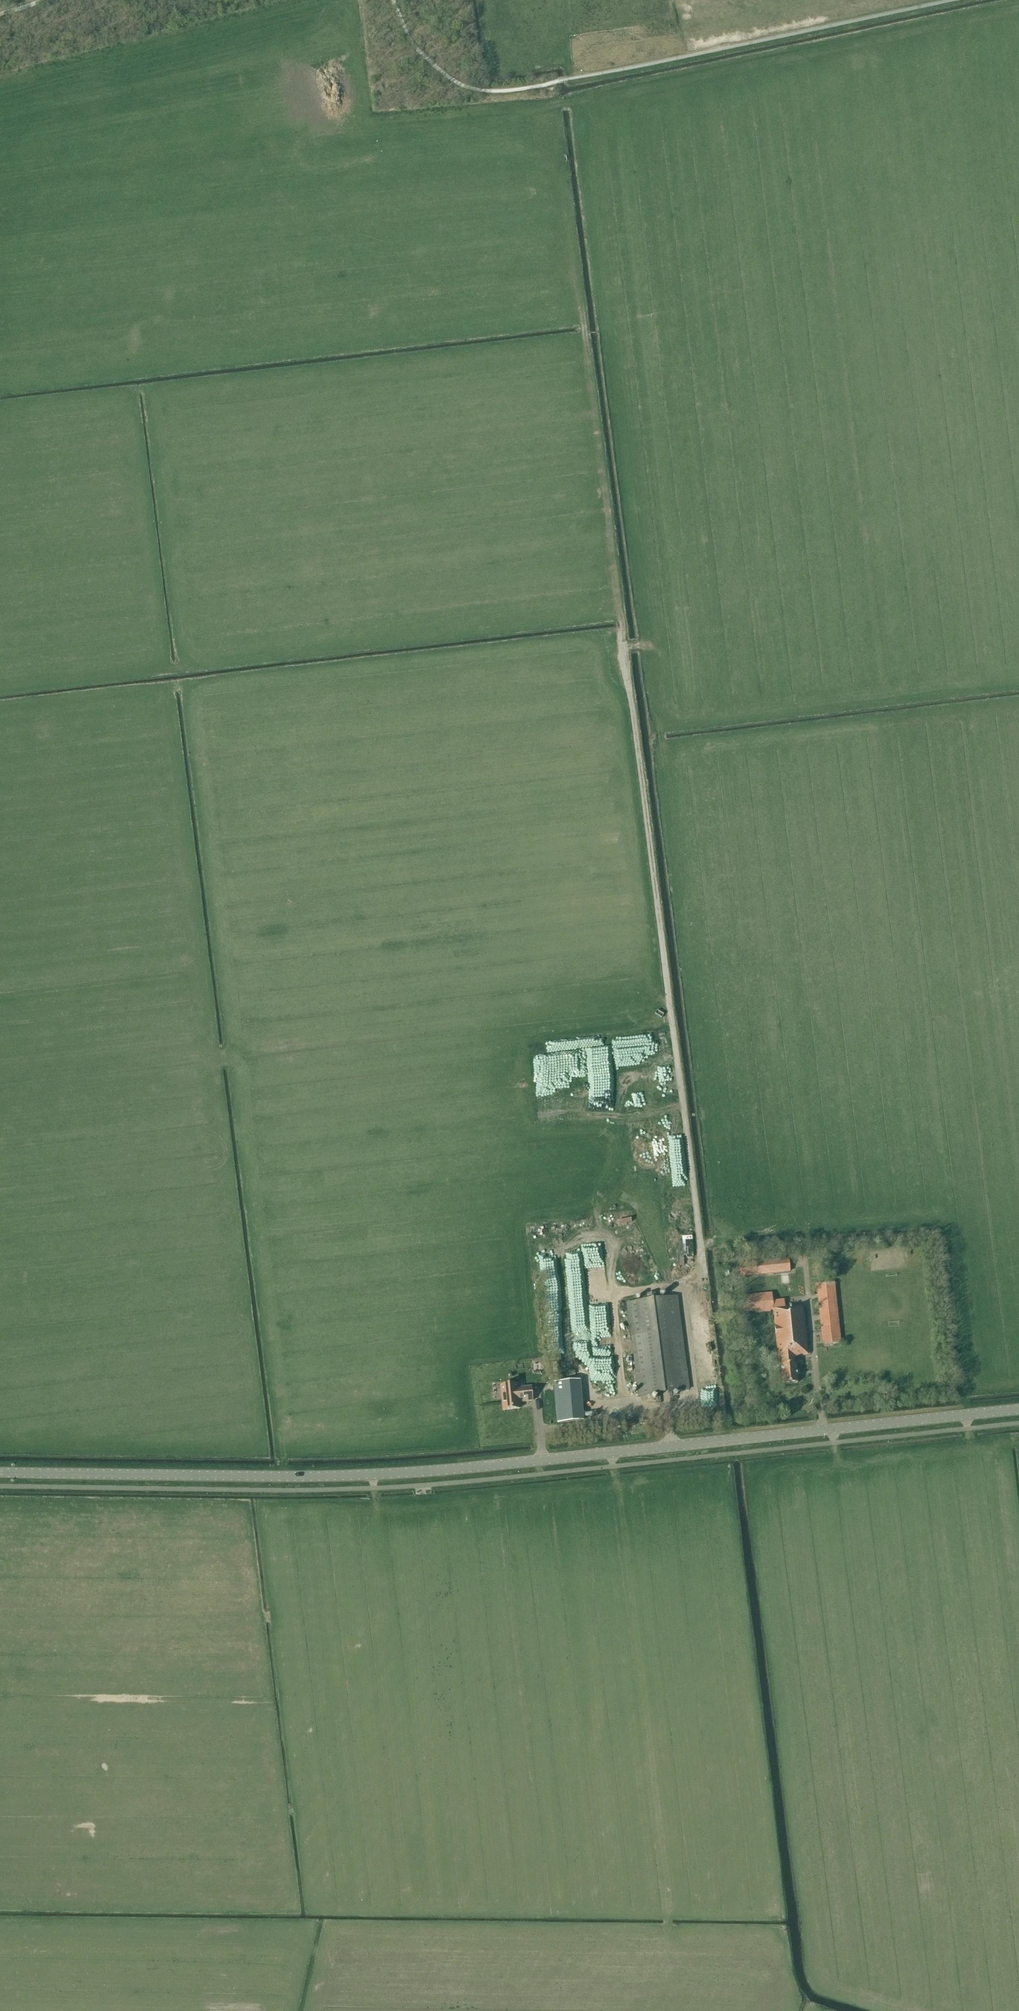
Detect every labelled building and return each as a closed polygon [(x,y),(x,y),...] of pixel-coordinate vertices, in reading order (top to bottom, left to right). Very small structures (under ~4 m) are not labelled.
[(682,1257),(695,1256),(694,1235),(681,1236),(682,1257)] [(740,1276),(789,1271),(788,1259),(739,1264),(740,1276)] [(834,1283),(816,1285),(818,1304),(820,1304),(821,1309),(819,1310),(820,1325),(823,1325),(823,1329),(821,1329),(822,1341),(825,1341),(825,1345),(841,1343),(834,1283)] [(647,1300),(626,1303),(638,1396),(689,1389),(677,1296),(656,1299),(655,1293),(647,1294),(647,1300)] [(772,1301),(772,1293),(742,1296),(743,1312),(755,1311),(755,1313),(770,1311),(770,1310),(773,1310),(778,1358),(781,1357),(781,1365),(780,1365),(782,1384),(797,1383),(795,1364),(798,1364),(797,1356),(808,1354),(803,1306),(784,1308),(784,1300),(772,1301)] [(541,1373),(540,1362),(532,1363),(533,1374),(541,1373)] [(579,1380),(554,1382),(558,1423),(582,1421),(580,1391),(579,1380)] [(517,1385),(500,1386),(503,1410),(520,1409),(519,1402),(532,1401),(530,1387),(518,1388),(517,1385)]
